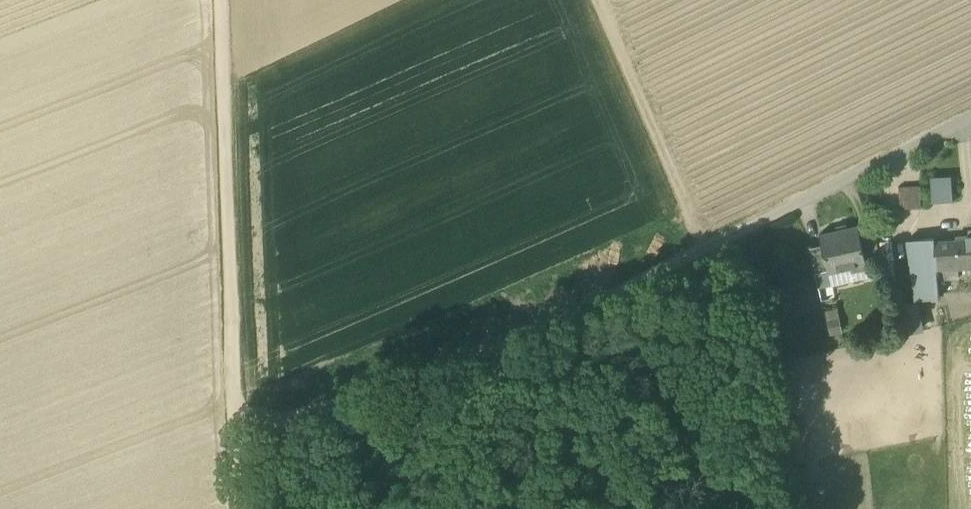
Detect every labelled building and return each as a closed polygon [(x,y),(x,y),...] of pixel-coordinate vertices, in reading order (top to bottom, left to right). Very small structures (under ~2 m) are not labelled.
[(930,178),(932,202),(953,200),(951,177),(930,178)] [(899,187),(900,209),(920,208),(920,186),(899,187)] [(850,267),(852,274),(868,270),(866,264),(858,228),(847,230),(846,227),(836,229),(837,232),(820,236),(822,245),(828,271),(828,272),(830,272),(850,267)] [(969,267),(970,266),(970,235),(956,237),(956,241),(934,242),(937,280),(959,278),(958,267),(969,267)] [(934,238),(922,239),(923,255),(909,256),(916,300),(939,297),(937,280),(934,242),(934,238)] [(907,240),(909,256),(923,255),(922,239),(907,240)] [(809,248),(815,274),(828,271),(822,245),(809,248)] [(815,274),(818,286),(832,282),(830,272),(828,272),(828,271),(815,274)] [(778,288),(780,297),(807,291),(805,282),(778,288)] [(832,282),(818,286),(822,301),(836,298),(832,282)] [(894,307),(902,305),(898,286),(889,287),(894,307)] [(902,305),(894,307),(898,334),(924,329),(919,302),(902,305)]
